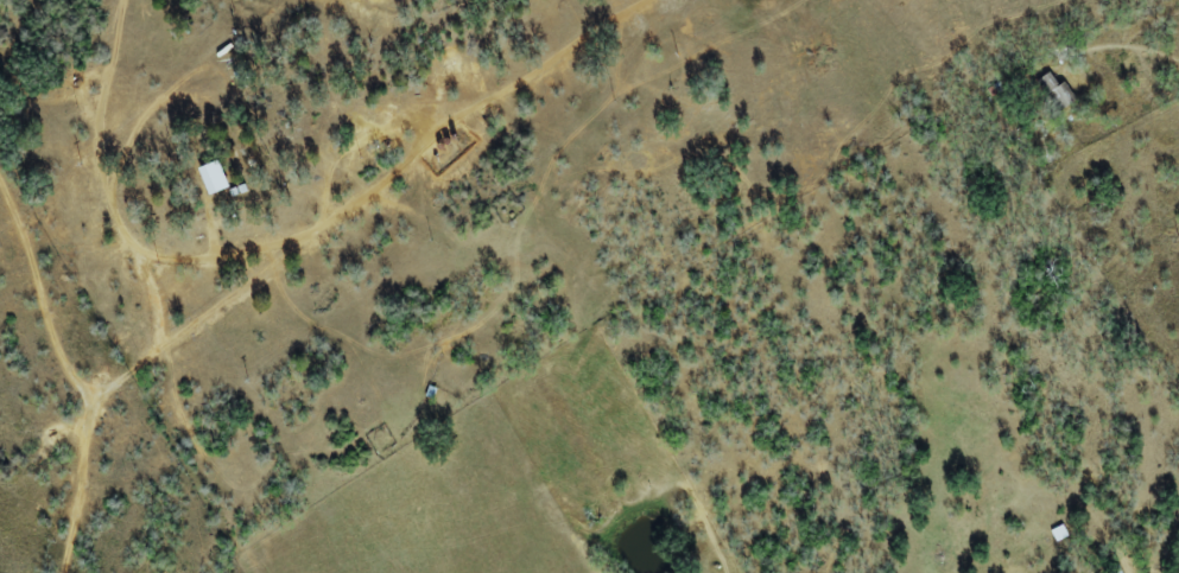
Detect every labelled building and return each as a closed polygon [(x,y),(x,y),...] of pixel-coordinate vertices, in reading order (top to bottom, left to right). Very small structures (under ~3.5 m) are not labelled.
[(1037,79),(1057,111),(1074,100),(1063,81),(1057,86),(1048,72),(1037,79)] [(207,196),(228,188),(217,160),(197,168),(207,196)] [(1066,537),(1061,525),(1048,531),(1053,542),(1066,537)]
